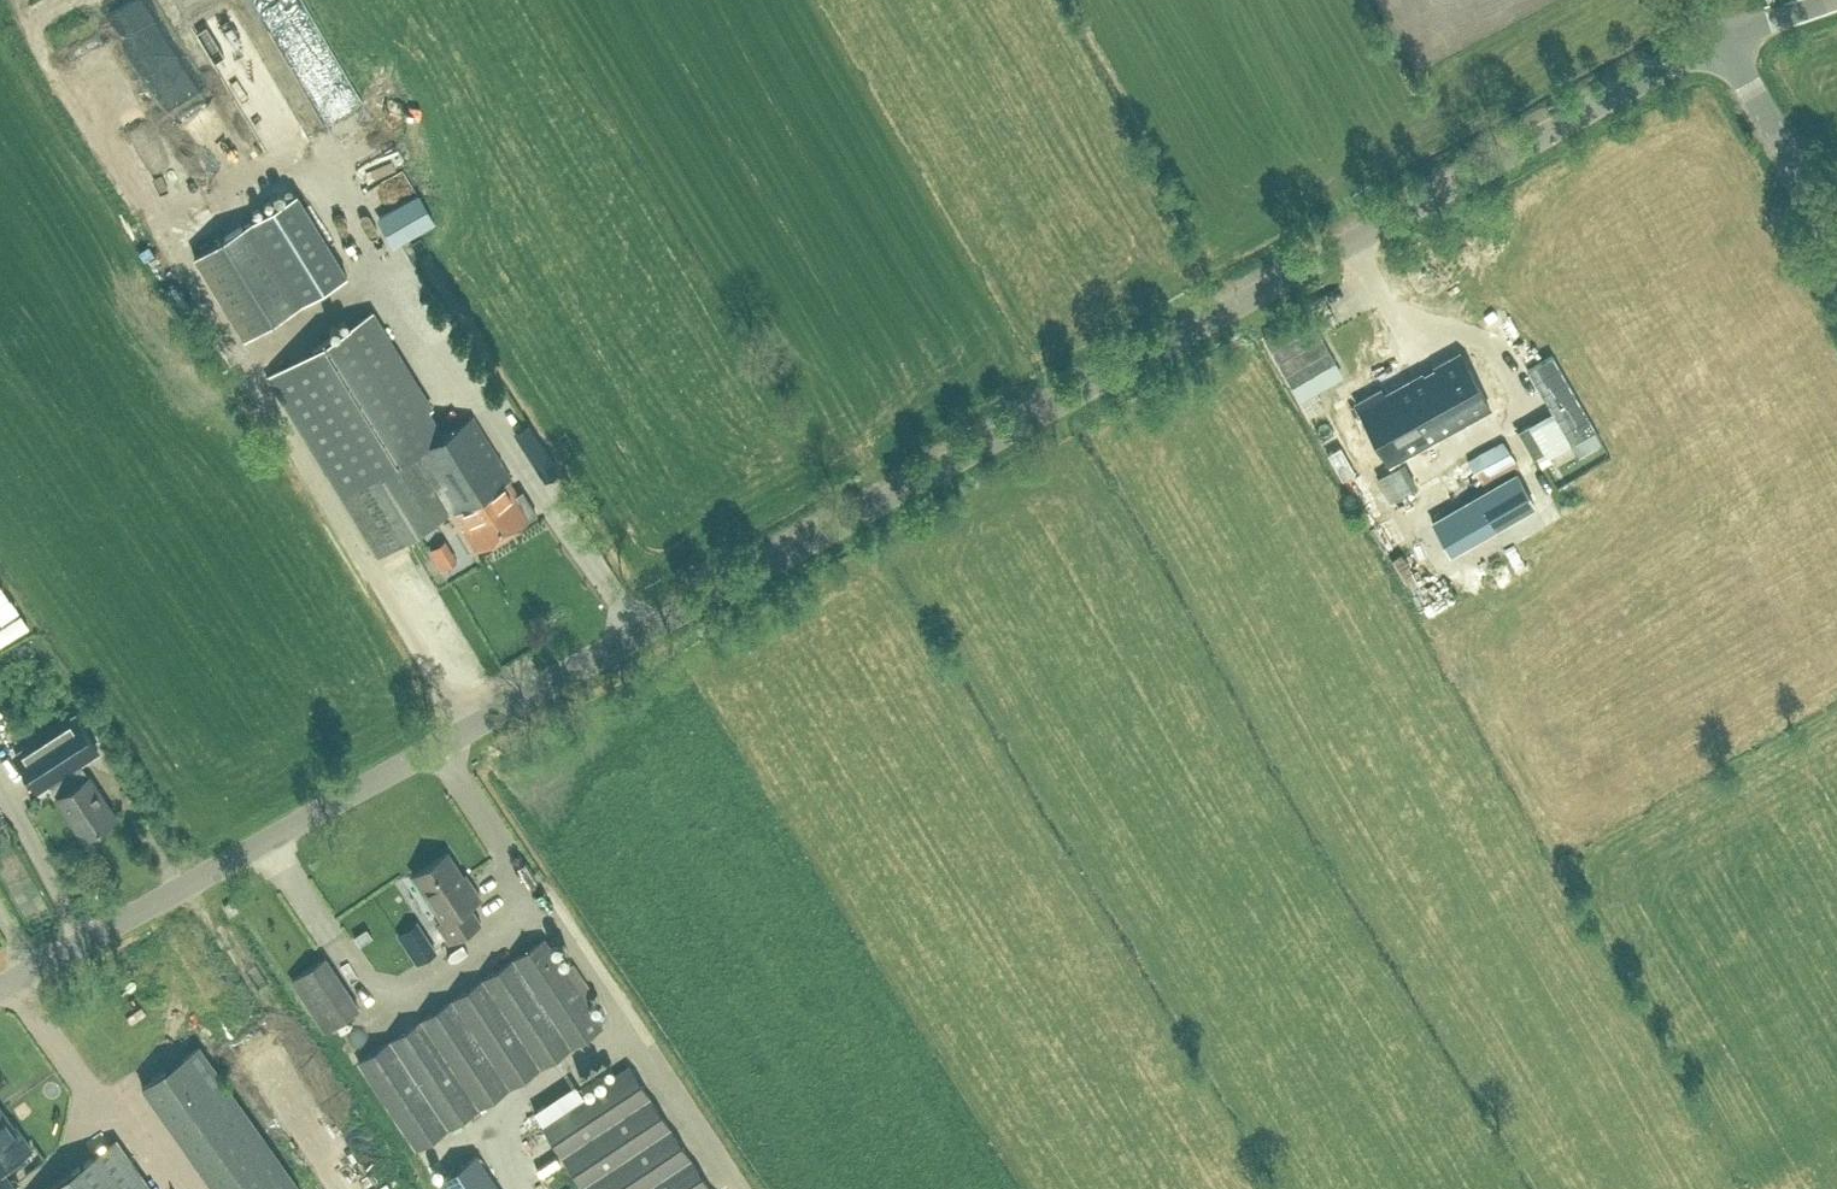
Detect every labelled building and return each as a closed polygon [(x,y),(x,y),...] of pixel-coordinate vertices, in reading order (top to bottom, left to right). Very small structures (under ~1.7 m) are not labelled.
[(546,345),(421,139),(358,177),(484,383),(546,345)] [(347,273),(296,191),(252,217),(303,300),(347,273)] [(192,253),(243,336),(303,300),(252,217),(251,216),(192,253)] [(432,404),(375,312),(270,376),(378,551),(450,507),(415,450),(438,437),(422,411),(432,404)] [(1422,372),(1409,379),(1439,433),(1489,405),(1459,351),(1433,365),(1435,368),(1423,374),(1422,372)] [(1439,433),(1409,379),(1384,393),(1381,387),(1355,401),(1388,461),(1439,433)] [(1308,412),(1321,405),(1311,388),(1298,395),(1308,412)] [(1552,413),(1536,416),(1539,430),(1555,426),(1552,413)] [(513,494),(504,480),(510,477),(472,416),(438,437),(415,450),(450,507),(463,526),(461,527),(474,549),(535,511),(521,489),(513,494)] [(559,469),(538,437),(523,446),(544,478),(559,469)] [(1388,498),(1415,482),(1403,459),(1375,474),(1388,498)] [(76,714),(15,754),(36,786),(47,778),(78,758),(97,746),(76,714)] [(78,758),(47,778),(57,794),(83,834),(114,813),(89,774),(88,774),(78,758)] [(468,882),(448,850),(412,873),(442,920),(437,924),(448,941),(480,921),(469,903),(480,896),(470,880),(468,882)] [(396,933),(409,952),(428,939),(416,920),(396,933)] [(562,968),(542,938),(358,1059),(416,1147),(600,1026),(582,999),(590,994),(570,963),(562,968)] [(428,939),(409,952),(415,962),(435,950),(428,939)] [(325,1028),(358,1006),(324,956),(291,978),(325,1028)] [(199,1045),(142,1085),(217,1188),(296,1188),(299,1187),(199,1045)] [(627,1064),(539,1123),(583,1188),(710,1188),(627,1064)] [(1,1168),(31,1146),(15,1124),(13,1126),(0,1107),(0,1188),(16,1188),(1,1168)] [(117,1139),(46,1188),(152,1188),(117,1139)] [(436,1179),(443,1188),(500,1188),(476,1153),(436,1179)]
